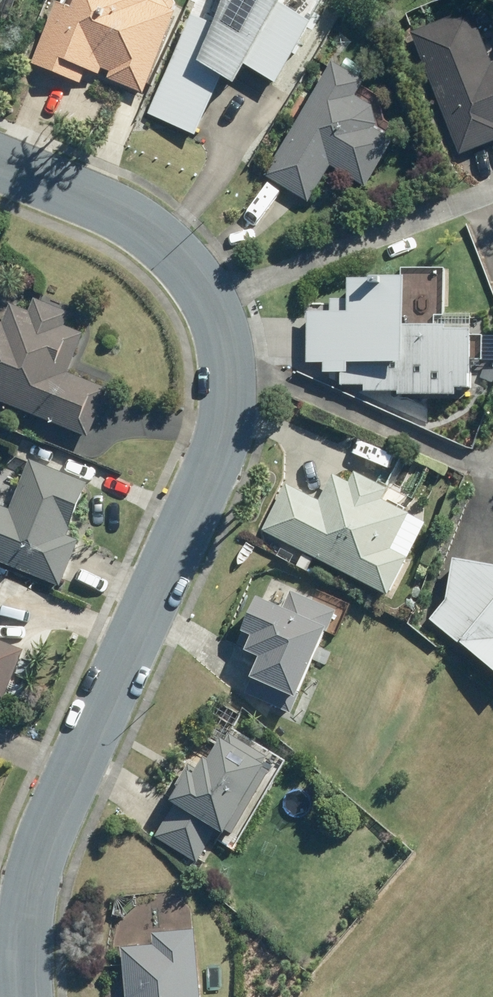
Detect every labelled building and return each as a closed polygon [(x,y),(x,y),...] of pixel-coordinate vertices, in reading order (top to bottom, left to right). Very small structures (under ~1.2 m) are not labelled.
[(155,3),(156,0),(82,0),(79,9),(62,3),(36,65),(84,84),(90,71),(103,76),(105,70),(114,73),(111,80),(148,95),(181,14),(155,3)] [(152,115),(201,136),(227,76),(244,86),(255,69),(277,83),(316,20),(295,7),(299,0),(237,0),(224,28),(195,16),(152,115)] [(474,10),(415,33),(464,155),(492,143),(492,57),(474,10)] [(398,142),(380,130),(383,126),(378,106),(361,96),(370,80),(338,61),(268,177),(312,203),(334,166),(371,188),(398,142)] [(459,332),(459,328),(416,327),(416,280),(356,280),(355,313),(313,313),(312,364),(345,365),(345,387),(479,390),(480,332),(459,332)] [(92,438),(111,391),(71,375),(87,334),(68,326),(73,314),(38,300),(33,312),(13,304),(6,324),(1,323),(0,323),(0,401),(92,438)] [(64,587),(83,541),(69,535),(91,484),(35,461),(14,512),(0,506),(0,561),(64,587)] [(399,552),(418,516),(389,502),(394,491),(359,473),(353,484),(337,476),(323,503),(290,486),(266,531),(398,599),(417,562),(399,552)] [(437,618),(492,665),(492,566),(459,560),(452,600),(437,618)] [(270,659),(253,694),(296,715),(341,613),(296,592),(287,612),(266,602),(245,648),(270,659)] [(7,701),(27,652),(0,640),(0,699),(7,701)] [(180,787),(188,792),(160,837),(202,864),(222,831),(229,835),(274,762),(235,738),(217,766),(212,763),(204,774),(192,767),(180,787)] [(130,996),(204,996),(198,931),(156,935),(156,948),(126,951),(130,996)]
